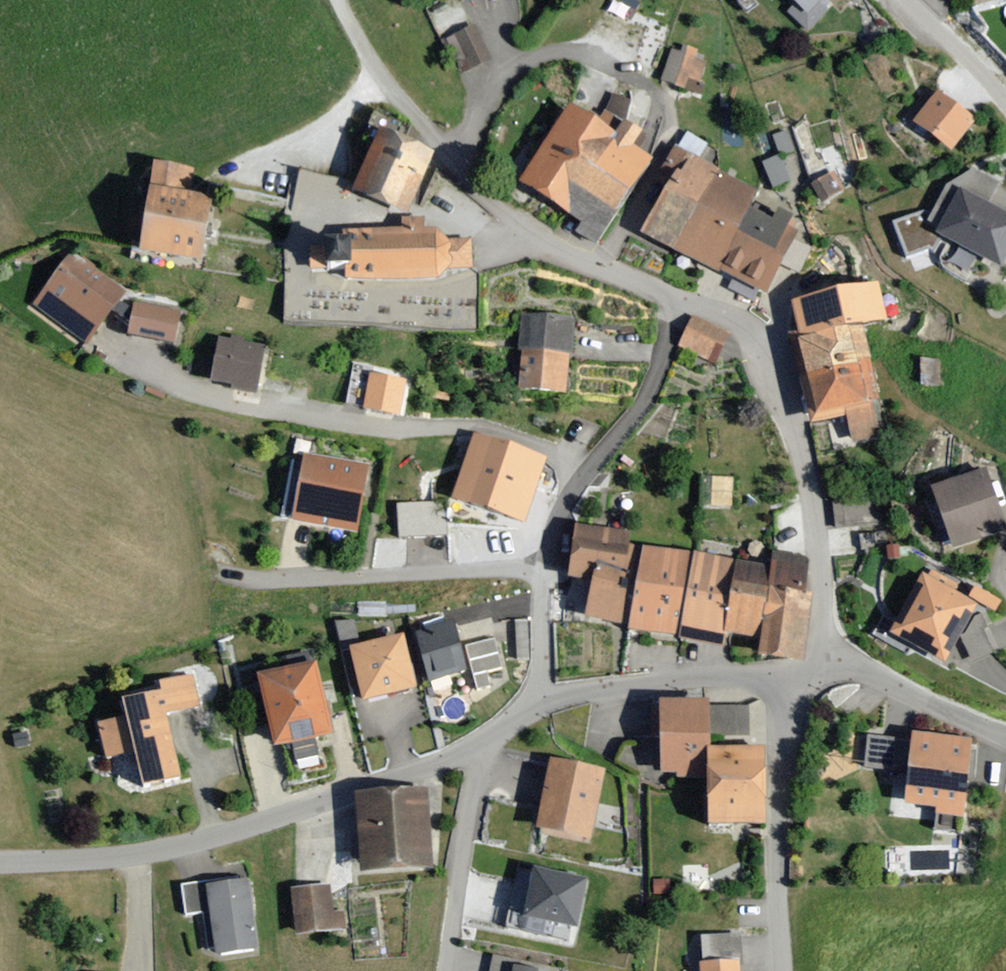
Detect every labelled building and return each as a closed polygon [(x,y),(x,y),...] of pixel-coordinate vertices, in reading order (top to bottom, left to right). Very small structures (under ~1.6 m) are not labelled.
[(786,6),(807,26),(825,7),(818,0),(792,0),(786,6)] [(475,22),(449,33),(465,67),(490,55),(475,22)] [(704,56),(670,47),(661,78),(695,87),(704,56)] [(977,117),(933,86),(908,120),(952,151),(977,117)] [(614,128),(566,98),(515,177),(602,232),(651,155),(635,144),(645,129),(622,115),(614,128)] [(437,151),(381,126),(354,188),(410,212),(437,151)] [(758,187),(673,144),(663,163),(676,170),(645,231),(718,267),(750,203),(758,187)] [(190,167),(150,161),(136,251),(202,260),(212,195),(186,191),(190,167)] [(822,200),(845,188),(836,170),(813,182),(822,200)] [(957,186),(935,231),(1004,263),(1005,259),(1005,209),(957,186)] [(799,227),(750,203),(718,267),(767,291),(799,227)] [(472,270),(471,242),(448,242),(436,231),(424,231),(424,221),(402,221),(402,232),(343,232),(343,245),(310,246),(310,271),(343,271),(343,283),(438,281),(448,270),(472,270)] [(125,285),(70,247),(31,302),(86,341),(125,285)] [(876,279),(787,299),(814,420),(841,414),(846,436),(875,430),(869,402),(878,400),(861,324),(885,319),(876,279)] [(178,308),(129,300),(123,333),(172,342),(178,308)] [(570,314),(518,311),(517,330),(513,387),(566,390),(570,314)] [(726,331),(689,316),(678,344),(715,358),(726,331)] [(262,342),(215,335),(209,379),(231,382),(232,388),(254,391),(262,342)] [(404,373),(368,367),(361,411),(397,417),(404,373)] [(546,457),(472,431),(450,493),(524,519),(546,457)] [(367,462),(302,452),(292,519),(357,529),(367,462)] [(986,468),(929,485),(947,545),(1004,528),(986,468)] [(398,501),(399,535),(447,534),(446,500),(398,501)] [(630,530),(574,523),(568,576),(586,578),(582,617),(620,621),(630,530)] [(771,543),(769,563),(761,636),(759,652),(798,656),(809,547),(771,543)] [(689,552),(639,544),(624,627),(677,635),(689,552)] [(733,558),(689,552),(677,635),(721,642),(722,630),(733,558)] [(769,563),(733,558),(722,630),(761,636),(769,563)] [(976,602),(920,572),(888,630),(943,661),(976,602)] [(973,597),(996,607),(1001,597),(977,587),(973,597)] [(453,619),(414,629),(428,680),(467,670),(453,619)] [(400,634),(349,648),(363,701),(415,687),(400,634)] [(315,660),(253,673),(270,747),(291,743),(294,755),(316,750),(314,741),(332,737),(315,660)] [(159,691),(121,699),(125,717),(98,724),(105,754),(129,749),(138,788),(181,778),(166,715),(202,706),(193,668),(155,677),(159,691)] [(706,699),(658,698),(656,775),(703,776),(703,749),(706,699)] [(969,736),(910,731),(903,804),(962,810),(969,736)] [(762,749),(703,749),(703,776),(704,824),(762,824),(762,749)] [(600,768),(549,758),(535,828),(586,838),(600,768)] [(424,786),(353,792),(359,869),(430,863),(424,786)] [(587,879),(535,866),(524,916),(578,928),(587,879)] [(247,876),(199,882),(207,954),(255,948),(247,876)] [(326,881),(289,886),(295,931),(332,926),(326,881)] [(696,960),(696,970),(738,970),(737,957),(696,960)]
